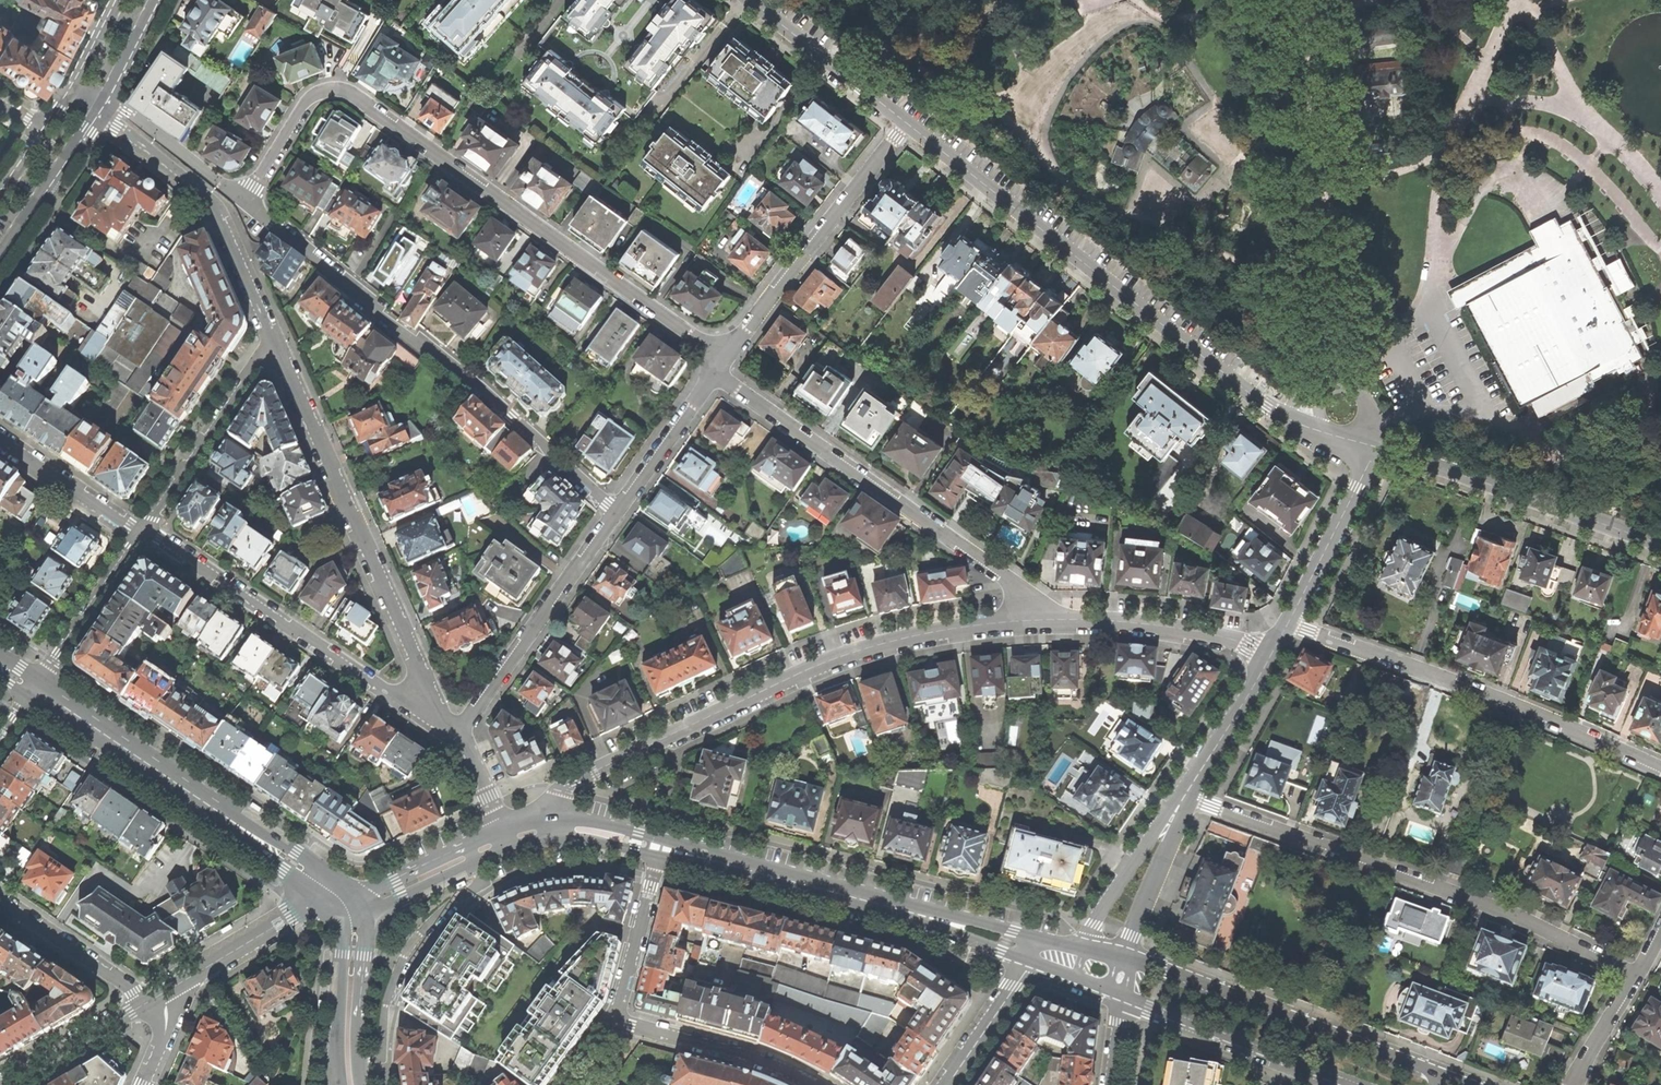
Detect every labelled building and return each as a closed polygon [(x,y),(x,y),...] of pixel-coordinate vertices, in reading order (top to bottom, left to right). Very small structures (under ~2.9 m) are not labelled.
[(43,12),(35,26),(41,29),(38,36),(64,52),(78,25),(91,0),(19,0),(43,12)] [(204,54),(211,43),(210,42),(219,29),(228,35),(231,38),(246,16),(234,8),(223,0),(202,0),(195,11),(184,26),(200,37),(193,47),(204,54)] [(296,4),(316,15),(308,29),(321,36),(327,26),(354,41),(369,15),(349,4),(351,0),(298,0),(296,4)] [(480,36),(466,52),(437,27),(461,0),(456,0),(448,8),(444,4),(424,26),(467,65),(488,42),(480,36)] [(437,27),(466,52),(480,36),(492,22),(512,0),(461,0),(437,27)] [(492,22),(500,29),(526,0),(512,0),(492,22)] [(563,17),(586,35),(590,29),(597,34),(608,21),(614,13),(610,9),(615,3),(620,6),(621,5),(619,3),(621,0),(577,0),(563,17)] [(668,8),(654,25),(658,29),(656,32),(653,30),(652,32),(656,35),(651,42),(647,38),(640,47),(630,60),(635,64),(630,70),(654,89),(683,53),(681,51),(685,47),(689,51),(709,25),(712,27),(718,18),(695,0),(674,0),(668,8)] [(257,15),(248,29),(263,38),(277,14),(262,5),(257,15)] [(1356,32),(1358,45),(1404,38),(1403,24),(1356,32)] [(7,32),(9,30),(1,25),(0,27),(0,26),(0,43),(7,32)] [(38,97),(54,73),(64,52),(38,36),(32,44),(28,45),(7,32),(0,43),(0,66),(13,75),(25,82),(22,87),(24,94),(30,98),(38,97)] [(384,88),(385,87),(388,82),(394,72),(403,78),(405,79),(406,79),(408,79),(409,78),(420,61),(398,46),(399,44),(385,35),(378,45),(377,45),(366,63),(367,64),(360,75),(372,83),(380,88),(382,88),(384,88)] [(672,127),(645,162),(705,209),(732,175),(723,167),(714,161),(720,153),(727,152),(726,146),(732,145),(731,138),(738,137),(738,131),(744,131),(743,124),(750,123),(748,110),(751,107),(769,121),(794,84),(770,65),(736,38),(709,73),(701,67),(661,118),(672,127)] [(309,74),(324,68),(314,43),(279,57),(284,71),(288,70),(292,80),(309,74)] [(158,119),(184,137),(203,109),(174,90),(187,69),(223,93),(232,80),(229,78),(180,44),(172,55),(167,52),(141,89),(133,102),(158,119)] [(568,118),(602,144),(608,138),(605,136),(626,109),(609,96),(603,91),(601,94),(573,72),(575,69),(571,65),(551,50),(530,77),(527,75),(522,81),(556,108),(559,104),(571,114),(568,118)] [(1406,64),(1356,69),(1358,97),(1409,92),(1406,64)] [(402,81),(403,78),(394,72),(388,82),(390,83),(392,84),(395,84),(398,83),(400,82),(402,81)] [(232,73),(229,78),(232,80),(236,82),(239,77),(232,73)] [(431,123),(442,131),(455,113),(454,112),(457,108),(456,107),(460,101),(434,83),(427,94),(433,98),(421,116),(431,123)] [(271,116),(281,100),(258,86),(239,118),(252,126),(254,122),(263,128),(271,116)] [(467,106),(482,116),(492,101),(477,91),(467,106)] [(793,114),(847,156),(865,133),(842,115),(811,91),(793,114)] [(1199,183),(1202,186),(1210,177),(1207,174),(1211,169),(1197,157),(1200,154),(1168,125),(1179,117),(1176,113),(1172,112),(1172,109),(1172,107),(1170,105),(1168,104),(1165,103),(1162,104),(1160,106),(1160,109),(1159,109),(1157,106),(1138,124),(1126,142),(1129,144),(1126,145),(1125,148),(1114,151),(1116,156),(1125,153),(1127,156),(1130,157),(1128,166),(1139,171),(1145,151),(1147,150),(1179,178),(1181,175),(1195,187),(1199,183)] [(338,117),(335,122),(358,136),(361,131),(349,123),(338,117)] [(481,161),(499,173),(519,145),(484,120),(483,121),(480,119),(476,124),(475,124),(468,135),(472,138),(464,149),(481,161)] [(322,142),(323,143),(345,157),(358,136),(335,122),(322,142)] [(247,155),(252,147),(242,141),(243,139),(235,134),(233,136),(227,132),(227,131),(217,125),(210,138),(215,141),(207,153),(213,156),(229,166),(231,167),(234,167),(236,167),(238,167),(240,165),(242,163),(247,155)] [(320,148),(342,162),(345,157),(323,143),(320,148)] [(369,163),(364,170),(393,189),(394,187),(405,187),(413,177),(412,172),(417,166),(406,158),(401,160),(401,155),(384,143),(379,150),(374,150),(368,159),(369,163)] [(96,189),(74,221),(90,231),(93,226),(117,242),(141,207),(156,217),(167,200),(157,192),(158,191),(158,189),(157,187),(156,186),(154,184),(152,184),(150,185),(148,186),(130,174),(132,171),(117,160),(111,168),(109,168),(108,168),(106,169),(105,169),(98,179),(101,181),(96,189)] [(535,200),(553,212),(572,184),(538,160),(518,188),(535,200)] [(783,182),(809,203),(817,193),(825,183),(814,174),(818,169),(807,160),(803,165),(799,162),(783,182)] [(317,209),(324,213),(340,187),(301,162),(292,176),(281,195),(283,197),(285,194),(293,199),(295,202),(298,204),(302,206),(305,206),(311,210),(310,213),(313,215),(317,209)] [(583,171),(573,185),(585,194),(587,192),(596,179),(583,171)] [(859,219),(872,228),(878,221),(894,233),(901,225),(919,201),(908,192),(905,195),(900,190),(894,186),(895,185),(894,181),(891,178),(886,179),(884,182),(885,186),(886,187),(876,200),(873,198),(864,210),(865,211),(859,219)] [(589,238),(606,250),(621,229),(622,231),(628,222),(637,228),(647,214),(638,207),(629,220),(616,211),(617,210),(598,197),(606,187),(596,179),(587,192),(593,197),(587,205),(589,207),(574,227),(589,238)] [(754,218),(775,234),(782,225),(786,228),(791,223),(796,216),(786,208),(789,205),(765,186),(757,196),(765,203),(754,218)] [(338,235),(346,240),(352,231),(366,239),(382,214),(367,204),(369,199),(360,193),(357,198),(340,187),(324,213),(334,219),(328,229),(338,235)] [(458,196),(445,187),(439,195),(435,192),(428,202),(432,205),(424,216),(459,242),(480,212),(458,196)] [(924,196),(919,201),(901,225),(907,229),(899,239),(897,241),(904,246),(902,249),(910,255),(916,247),(918,248),(930,233),(928,232),(940,216),(933,210),(936,205),(932,202),(924,196)] [(1532,402),(1541,418),(1598,388),(1595,382),(1606,377),(1618,400),(1630,393),(1628,390),(1634,386),(1630,376),(1639,371),(1636,363),(1644,358),(1637,345),(1644,341),(1638,331),(1632,334),(1626,322),(1631,319),(1613,285),(1607,288),(1599,272),(1605,268),(1599,257),(1593,261),(1583,242),(1590,239),(1584,228),(1577,231),(1572,220),(1566,223),(1564,218),(1558,220),(1557,218),(1531,231),(1537,244),(1539,248),(1512,262),(1520,277),(1469,304),(1499,360),(1495,363),(1494,362),(1492,363),(1510,395),(1512,394),(1513,391),(1515,390),(1524,407),(1532,402)] [(504,229),(493,222),(476,246),(478,248),(472,257),(491,270),(497,262),(498,262),(515,237),(504,229)] [(732,256),(754,273),(763,262),(772,251),(750,234),(744,229),(734,241),(741,246),(732,256)] [(35,267),(28,277),(71,307),(78,297),(75,294),(83,282),(101,295),(104,291),(105,291),(109,285),(108,284),(111,280),(97,270),(104,260),(60,230),(53,240),(52,240),(44,252),(75,274),(74,275),(43,254),(40,257),(34,267),(35,267)] [(641,275),(657,287),(680,254),(646,230),(622,262),(641,275)] [(214,328),(207,339),(228,353),(242,334),(242,333),(243,331),(245,329),(245,326),(245,324),(243,320),(243,318),(239,309),(219,263),(207,235),(190,242),(193,249),(182,253),(214,328)] [(373,277),(389,289),(421,249),(405,236),(373,277)] [(945,277),(938,286),(951,297),(955,292),(991,246),(984,241),(980,237),(975,243),(975,242),(974,243),(964,236),(958,243),(955,240),(943,255),(946,258),(941,265),(955,276),(953,278),(949,275),(946,279),(945,277)] [(838,254),(854,267),(867,250),(851,237),(841,250),(838,254)] [(276,286),(284,291),(287,288),(290,290),(306,267),(303,265),(306,261),(293,252),(273,238),(259,257),(270,264),(264,272),(274,279),(278,282),(276,286)] [(1002,255),(991,246),(955,292),(977,309),(981,303),(1013,263),(1002,255)] [(545,259),(532,249),(513,276),(516,278),(513,283),(527,292),(524,297),(529,300),(527,302),(532,305),(536,299),(534,297),(556,266),(545,259)] [(168,256),(149,284),(111,341),(95,364),(107,372),(119,354),(139,367),(126,386),(130,389),(149,401),(182,423),(194,404),(215,373),(228,353),(207,339),(187,325),(195,314),(182,305),(173,317),(186,326),(182,332),(150,310),(162,292),(163,293),(171,281),(166,278),(170,272),(177,262),(168,256)] [(449,257),(445,263),(454,269),(459,263),(449,257)] [(148,267),(137,260),(129,271),(136,276),(140,279),(148,267)] [(1021,270),(1013,263),(981,303),(985,306),(994,313),(998,316),(1030,276),(1032,274),(1027,270),(1023,268),(1021,270)] [(408,325),(416,329),(431,305),(428,303),(434,294),(437,296),(442,289),(439,287),(444,279),(443,278),(446,272),(435,265),(431,271),(429,270),(414,295),(417,296),(402,320),(408,325)] [(875,300),(888,310),(907,286),(914,276),(902,266),(875,300)] [(320,325),(326,330),(344,306),(346,303),(323,282),(326,277),(316,269),(312,275),(321,284),(302,306),(313,315),(310,319),(313,321),(319,326),(320,325)] [(820,300),(814,307),(827,317),(833,309),(829,306),(843,288),(819,269),(812,278),(812,279),(807,285),(802,292),(811,299),(814,295),(820,300)] [(691,305),(707,317),(724,295),(691,272),(675,294),(691,305)] [(485,292),(491,297),(504,279),(497,274),(485,292)] [(916,274),(914,276),(907,286),(914,291),(923,279),(916,274)] [(588,289),(568,275),(559,288),(560,289),(552,300),(554,302),(549,309),(556,313),(554,316),(575,331),(576,328),(580,331),(602,299),(588,289)] [(149,284),(140,279),(136,276),(125,292),(98,333),(111,341),(149,284)] [(1040,283),(1030,276),(998,316),(1001,319),(1016,330),(1048,289),(1040,283)] [(16,294),(8,305),(35,323),(41,327),(42,328),(49,317),(66,330),(75,317),(23,282),(16,294)] [(456,331),(472,345),(487,328),(479,322),(488,312),(457,286),(437,309),(454,323),(457,326),(455,328),(455,330),(456,331)] [(935,290),(949,300),(951,297),(938,286),(935,290)] [(1049,288),(1048,289),(1016,330),(1021,335),(1018,339),(1024,344),(1028,340),(1033,344),(1034,342),(1062,307),(1070,296),(1065,292),(1062,290),(1059,294),(1057,294),(1049,288)] [(9,362),(25,339),(37,347),(38,348),(48,332),(42,328),(41,327),(37,333),(31,329),(35,323),(8,305),(0,317),(0,356),(9,362)] [(336,359),(343,365),(375,325),(363,315),(354,307),(351,312),(344,306),(326,330),(324,333),(335,341),(333,344),(332,347),(332,350),(333,353),(335,355),(337,357),(336,359)] [(989,321),(994,313),(985,306),(979,313),(989,321)] [(1070,313),(1062,307),(1034,342),(1044,350),(1044,354),(1036,364),(1045,371),(1054,358),(1061,364),(1080,337),(1072,331),(1075,327),(1070,323),(1066,320),(1070,313)] [(579,332),(580,331),(576,328),(575,331),(554,316),(556,313),(549,309),(549,310),(552,312),(548,317),(573,335),(576,330),(579,332)] [(797,315),(792,322),(800,328),(805,321),(797,315)] [(612,320),(608,317),(602,326),(606,329),(598,340),(599,341),(596,345),(614,359),(618,354),(618,355),(636,330),(616,316),(612,320)] [(777,353),(787,360),(806,332),(800,328),(792,322),(783,316),(772,331),(762,347),(775,356),(777,353)] [(1013,334),(1016,330),(1001,319),(998,323),(1013,334)] [(367,381),(371,385),(392,359),(412,374),(422,361),(397,342),(375,325),(343,365),(357,376),(366,383),(367,381)] [(95,364),(111,341),(98,333),(96,336),(83,356),(95,364)] [(1090,344),(1088,343),(1073,362),(1079,367),(1077,371),(1084,376),(1082,378),(1081,381),(1081,384),(1083,387),(1084,389),(1087,390),(1089,391),(1092,390),(1095,389),(1100,383),(1101,384),(1107,374),(1122,386),(1132,372),(1118,361),(1124,353),(1118,348),(1121,343),(1116,338),(1109,333),(1105,338),(1099,333),(1090,344)] [(79,354),(83,356),(96,336),(93,334),(79,354)] [(813,402),(830,414),(852,383),(830,368),(845,350),(829,338),(812,361),(816,364),(798,391),(813,402)] [(666,350),(653,340),(645,351),(647,352),(631,374),(645,384),(649,382),(649,386),(650,388),(652,391),(655,393),(659,394),(663,395),(666,393),(670,390),(688,365),(666,350)] [(518,398),(538,415),(548,415),(551,412),(551,409),(557,402),(560,402),(565,396),(565,391),(551,378),(551,379),(519,350),(519,349),(510,341),(506,341),(500,347),(500,351),(503,353),(497,359),(494,359),(491,362),(491,373),(510,390),(510,391),(511,392),(513,390),(514,390),(515,392),(518,394),(518,395),(516,397),(517,398),(518,398)] [(29,435),(51,404),(32,391),(37,383),(40,385),(57,361),(38,348),(22,371),(21,372),(27,376),(22,384),(16,380),(14,383),(6,394),(0,404),(0,416),(10,422),(29,435)] [(14,383),(16,380),(21,372),(22,371),(9,362),(0,356),(0,374),(14,383)] [(64,459),(66,456),(85,427),(66,414),(71,406),(74,408),(90,384),(73,372),(56,396),(62,400),(56,408),(51,404),(29,435),(49,449),(64,459)] [(1126,431),(1164,460),(1168,454),(1179,441),(1175,438),(1179,433),(1194,445),(1212,423),(1177,395),(1151,375),(1134,397),(1150,409),(1145,414),(1142,412),(1126,431)] [(82,467),(93,474),(107,453),(114,443),(100,433),(130,389),(126,386),(118,380),(87,424),(85,427),(66,456),(82,467)] [(232,436),(252,450),(259,440),(258,439),(264,431),(268,431),(274,445),(274,446),(278,456),(300,446),(283,408),(274,387),(266,386),(232,436)] [(861,437),(875,446),(896,416),(901,420),(901,419),(915,400),(909,396),(899,390),(886,408),(865,393),(843,424),(861,437)] [(474,397),(455,421),(486,450),(482,455),(488,461),(493,456),(514,435),(505,428),(507,427),(492,413),(474,397)] [(908,464),(924,475),(943,448),(917,429),(930,410),(915,400),(901,419),(907,423),(886,453),(903,464),(906,467),(908,464)] [(180,424),(182,423),(149,401),(134,424),(139,427),(136,432),(141,435),(163,450),(172,437),(175,431),(179,434),(184,427),(180,424)] [(372,448),(375,457),(383,453),(384,453),(405,444),(405,443),(410,441),(422,435),(411,421),(398,427),(392,415),(385,418),(380,406),(350,419),(351,421),(350,423),(349,426),(351,428),(353,429),(355,430),(356,433),(361,443),(368,440),(372,448)] [(715,443),(717,442),(726,448),(731,441),(738,446),(751,429),(744,424),(744,423),(736,417),(735,417),(733,416),(731,417),(729,418),(723,413),(714,425),(713,425),(711,425),(709,429),(704,436),(713,443),(715,443)] [(595,469),(607,477),(623,455),(633,441),(600,417),(577,449),(579,450),(580,448),(588,454),(587,456),(598,464),(595,469)] [(126,426),(116,440),(131,450),(141,435),(136,432),(126,426)] [(1239,431),(1238,432),(1229,447),(1234,451),(1225,463),(1245,478),(1267,450),(1254,440),(1245,432),(1243,431),(1241,431),(1239,431)] [(1651,445),(1660,451),(1660,435),(1658,433),(1651,445)] [(515,434),(514,435),(493,456),(511,473),(533,451),(522,441),(515,434)] [(218,455),(213,463),(224,471),(221,475),(243,490),(253,475),(247,471),(255,458),(229,440),(218,455)] [(784,449),(774,442),(755,469),(756,470),(781,488),(783,484),(787,487),(794,492),(812,468),(784,449)] [(115,493),(122,499),(131,497),(150,468),(149,468),(152,463),(142,456),(140,459),(121,446),(113,457),(107,453),(93,474),(91,478),(115,493)] [(300,446),(278,456),(264,462),(264,477),(274,473),(282,492),(284,497),(296,491),(294,486),(301,483),(299,479),(312,473),(307,462),(300,446)] [(579,450),(587,456),(588,454),(580,448),(579,450)] [(962,449),(947,470),(969,485),(983,464),(962,449)] [(677,473),(699,489),(699,488),(711,497),(723,480),(715,473),(716,471),(714,469),(714,467),(716,464),(709,459),(709,458),(700,452),(698,456),(692,452),(685,462),(684,461),(682,466),(677,472),(678,472),(677,473)] [(1138,492),(1152,502),(1182,464),(1168,454),(1164,460),(1138,492)] [(1031,528),(1032,529),(1045,507),(1044,506),(1043,507),(1037,503),(1039,499),(1036,497),(1045,481),(1049,483),(1049,488),(1065,488),(1071,474),(1072,474),(1078,465),(1071,460),(1063,472),(1034,469),(1015,465),(1003,484),(1008,487),(995,507),(996,508),(997,507),(1015,518),(1017,516),(1021,518),(1032,525),(1031,528)] [(0,462),(0,504),(3,506),(21,479),(20,479),(21,477),(3,465),(0,462)] [(457,472),(467,482),(474,476),(463,465),(457,472)] [(1288,473),(1278,466),(1252,500),(1295,532),(1305,518),(1316,494),(1299,481),(1297,483),(1292,479),(1287,475),(1288,473)] [(782,494),(787,487),(783,484),(781,488),(756,470),(753,474),(782,494)] [(943,499),(954,506),(969,485),(947,470),(932,491),(943,499)] [(390,522),(390,523),(394,522),(436,503),(435,502),(441,500),(436,488),(430,491),(422,472),(377,492),(379,497),(386,512),(383,513),(383,516),(383,519),(384,521),(387,523),(390,522)] [(576,495),(550,472),(544,479),(543,478),(538,484),(539,485),(532,493),(526,487),(513,501),(525,512),(520,519),(544,536),(544,537),(550,542),(551,541),(558,546),(581,514),(580,513),(585,506),(578,500),(576,502),(575,500),(573,498),(576,495)] [(27,484),(21,479),(3,506),(1,508),(26,524),(33,514),(31,512),(39,499),(32,494),(24,488),(27,484)] [(296,491),(284,497),(278,499),(281,507),(285,505),(295,527),(329,512),(322,496),(316,482),(296,491)] [(192,531),(195,528),(196,529),(202,518),(206,521),(221,499),(210,492),(211,490),(200,483),(180,511),(182,519),(183,520),(181,523),(183,525),(184,527),(185,528),(187,529),(188,529),(190,530),(192,531)] [(822,490),(816,485),(803,504),(807,507),(808,505),(823,515),(826,511),(835,517),(846,501),(846,499),(846,497),(845,495),(834,487),(828,483),(822,490)] [(649,513),(669,527),(671,525),(677,529),(675,532),(678,534),(697,508),(679,495),(676,498),(665,490),(655,505),(649,513)] [(486,491),(481,496),(489,503),(494,498),(486,491)] [(251,494),(246,500),(260,510),(263,502),(251,494)] [(880,509),(864,498),(844,527),(864,540),(855,553),(858,566),(883,562),(885,562),(886,560),(891,554),(894,550),(885,544),(900,523),(880,509)] [(223,548),(231,553),(248,528),(250,526),(241,520),(244,515),(229,506),(215,527),(219,529),(209,543),(212,545),(213,547),(214,548),(216,548),(218,550),(221,546),(223,548)] [(1180,529),(1212,550),(1221,535),(1187,514),(1180,529)] [(405,557),(409,565),(455,545),(449,530),(440,534),(439,530),(440,530),(435,518),(396,535),(400,544),(395,546),(398,551),(401,558),(405,557)] [(480,576),(515,600),(523,588),(526,590),(530,585),(541,569),(517,552),(520,547),(516,545),(514,547),(477,520),(469,524),(467,548),(489,564),(480,576)] [(746,534),(758,543),(767,531),(755,522),(746,534)] [(629,541),(625,547),(650,565),(657,555),(660,557),(668,546),(640,526),(629,541)] [(1480,578),(1501,585),(1516,542),(1500,536),(1476,527),(1471,542),(1477,544),(1466,576),(1479,580),(1480,578)] [(59,539),(63,535),(53,528),(43,544),(58,554),(65,543),(59,539)] [(63,534),(63,535),(59,539),(65,543),(58,554),(80,569),(90,554),(92,554),(93,552),(97,554),(101,548),(98,545),(99,543),(88,536),(87,537),(80,532),(74,528),(68,537),(63,534)] [(250,566),(256,570),(264,559),(268,561),(272,556),(267,553),(273,545),(248,528),(231,553),(241,560),(243,561),(241,565),(248,570),(250,566)] [(1098,584),(1101,584),(1102,568),(1103,567),(1104,558),(1104,557),(1105,543),(1092,541),(1093,536),(1093,535),(1093,533),(1077,532),(1077,533),(1067,532),(1066,533),(1066,538),(1064,538),(1063,550),(1061,550),(1060,558),(1062,558),(1060,579),(1062,579),(1064,582),(1069,583),(1071,580),(1073,581),(1073,582),(1079,582),(1087,583),(1087,582),(1089,583),(1091,585),(1096,586),(1098,584)] [(1415,595),(1416,593),(1419,594),(1426,581),(1423,580),(1424,578),(1424,577),(1436,552),(1426,547),(1426,546),(1414,540),(1413,540),(1403,535),(1395,551),(1392,549),(1389,551),(1388,554),(1387,557),(1386,560),(1389,562),(1382,577),(1392,582),(1392,584),(1404,590),(1405,589),(1415,595)] [(1152,586),(1160,587),(1164,549),(1160,548),(1161,541),(1128,537),(1127,544),(1123,544),(1119,581),(1125,582),(1130,583),(1129,584),(1133,587),(1138,588),(1143,588),(1148,587),(1149,585),(1152,586)] [(1234,553),(1241,559),(1253,544),(1245,538),(1234,553)] [(1273,551),(1277,546),(1270,541),(1267,545),(1258,538),(1253,544),(1241,559),(1267,579),(1274,570),(1283,558),(1273,551)] [(728,544),(720,556),(727,561),(738,552),(728,544)] [(278,585),(292,594),(308,569),(297,562),(296,560),(294,560),(291,559),(289,558),(294,551),(287,547),(283,554),(282,553),(264,581),(271,586),(273,582),(278,585)] [(1524,570),(1521,577),(1547,586),(1550,578),(1559,581),(1563,566),(1555,564),(1558,556),(1550,553),(1532,547),(1529,555),(1523,554),(1519,568),(1524,570)] [(334,558),(329,548),(311,558),(316,568),(334,558)] [(704,563),(715,571),(720,568),(727,561),(720,556),(712,550),(704,563)] [(741,550),(738,552),(727,561),(720,568),(726,581),(750,570),(741,550)] [(898,565),(891,554),(886,560),(885,562),(889,579),(890,582),(874,586),(881,614),(893,611),(908,608),(905,595),(909,594),(905,576),(905,575),(903,565),(898,565)] [(1443,585),(1455,588),(1457,583),(1464,561),(1450,556),(1446,568),(1448,569),(1443,585)] [(44,566),(32,584),(59,602),(60,600),(64,602),(69,595),(65,592),(67,590),(66,589),(69,584),(73,580),(62,572),(65,568),(50,558),(44,566)] [(777,569),(782,583),(801,576),(797,562),(777,569)] [(425,600),(430,612),(444,606),(441,599),(451,595),(449,591),(456,588),(450,574),(446,576),(441,563),(414,574),(419,587),(418,587),(418,588),(415,590),(418,595),(420,601),(423,599),(424,600),(425,600)] [(1186,592),(1205,596),(1210,569),(1178,563),(1173,589),(1186,592)] [(32,584),(44,566),(41,564),(36,571),(30,567),(23,577),(32,584)] [(313,608),(322,615),(330,603),(333,599),(336,595),(341,591),(348,587),(346,583),(347,581),(346,580),(344,578),(343,576),(341,574),(340,571),(340,567),(337,567),(336,564),(321,572),(301,600),(313,608)] [(599,593),(612,603),(613,601),(619,606),(636,582),(623,573),(622,571),(622,569),(616,564),(611,565),(602,578),(595,588),(600,592),(599,593)] [(135,578),(123,596),(154,618),(162,606),(180,619),(185,612),(193,599),(196,595),(182,586),(184,583),(167,572),(165,575),(151,565),(143,567),(135,578)] [(1581,577),(1578,576),(1576,580),(1580,582),(1575,595),(1591,601),(1592,598),(1603,602),(1612,575),(1600,571),(1585,566),(1581,577)] [(962,567),(919,574),(920,578),(919,579),(923,605),(941,602),(956,599),(954,588),(967,586),(964,569),(962,567)] [(823,582),(834,616),(837,616),(838,618),(847,616),(846,613),(850,612),(864,607),(856,581),(850,583),(848,574),(823,582)] [(685,597),(694,593),(693,590),(681,578),(673,586),(685,597)] [(803,629),(814,624),(795,579),(773,588),(783,614),(780,616),(780,620),(783,624),(787,622),(791,634),(803,629)] [(1229,609),(1244,612),(1244,610),(1248,611),(1250,600),(1246,599),(1249,588),(1241,587),(1242,584),(1219,579),(1214,606),(1229,609)] [(29,594),(49,608),(54,601),(33,587),(29,594)] [(467,596),(482,606),(488,598),(473,588),(467,596)] [(1501,605),(1526,614),(1532,596),(1507,588),(1501,605)] [(1641,629),(1660,636),(1660,635),(1660,591),(1655,589),(1651,600),(1650,601),(1644,618),(1645,619),(1641,629)] [(49,608),(29,594),(22,604),(17,601),(12,608),(17,611),(10,621),(26,632),(35,638),(36,636),(39,638),(44,631),(41,629),(42,627),(41,626),(45,619),(52,610),(49,608)] [(111,613),(98,633),(126,652),(142,630),(147,633),(146,634),(158,643),(161,638),(165,641),(172,630),(154,618),(123,596),(111,613)] [(330,620),(367,645),(379,628),(369,620),(372,616),(367,612),(346,598),(330,620)] [(198,602),(193,599),(185,612),(189,615),(180,628),(196,639),(199,634),(204,637),(220,613),(209,605),(200,599),(198,602)] [(581,636),(575,645),(587,654),(594,645),(591,643),(595,637),(610,617),(586,600),(577,612),(571,620),(583,629),(579,634),(581,636)] [(762,647),(773,642),(758,609),(757,609),(754,603),(740,610),(743,615),(719,626),(725,639),(721,640),(725,647),(728,646),(734,660),(746,654),(748,657),(755,653),(763,650),(762,647)] [(448,655),(451,661),(463,655),(461,650),(463,651),(466,651),(468,651),(470,650),(472,648),(473,646),(473,645),(487,638),(487,637),(495,634),(496,633),(496,630),(496,628),(495,625),(493,623),(490,621),(481,625),(473,606),(449,617),(451,620),(431,629),(439,645),(441,643),(443,649),(447,656),(448,655)] [(223,614),(220,613),(204,637),(197,647),(208,654),(207,655),(216,661),(218,658),(222,661),(232,647),(237,640),(236,640),(244,629),(238,624),(233,621),(231,620),(234,615),(226,610),(223,614)] [(1505,662),(1510,664),(1517,645),(1485,633),(1488,627),(1473,621),(1469,632),(1461,629),(1452,651),(1460,654),(1459,658),(1472,663),(1470,668),(1478,671),(1485,674),(1487,668),(1500,673),(1505,662)] [(105,685),(125,699),(140,678),(120,664),(127,653),(126,652),(98,633),(92,641),(79,661),(79,664),(79,665),(79,666),(80,669),(105,685)] [(265,643),(254,636),(248,646),(247,645),(243,652),(234,666),(245,674),(247,675),(247,674),(257,680),(276,652),(268,646),(265,643)] [(714,670),(717,668),(703,640),(703,639),(701,636),(677,647),(679,652),(673,655),(686,683),(702,676),(705,674),(707,676),(715,672),(714,670)] [(1630,642),(1616,638),(1612,652),(1625,657),(1630,642)] [(1553,694),(1562,698),(1566,688),(1568,687),(1573,673),(1573,671),(1583,645),(1567,639),(1561,654),(1543,647),(1542,648),(1539,647),(1531,669),(1534,670),(1532,674),(1528,684),(1544,691),(1542,695),(1547,697),(1551,699),(1553,694)] [(547,656),(540,665),(570,686),(577,676),(573,673),(580,663),(570,656),(571,654),(565,650),(564,651),(555,645),(547,656)] [(1118,681),(1150,684),(1151,680),(1152,680),(1152,683),(1161,684),(1165,668),(1155,667),(1156,653),(1155,651),(1139,649),(1121,647),(1119,649),(1116,674),(1118,676),(1119,676),(1118,681)] [(277,651),(276,652),(257,680),(256,682),(264,688),(268,682),(276,688),(283,693),(300,667),(289,659),(289,660),(286,657),(277,651)] [(672,690),(686,683),(673,655),(667,658),(665,653),(642,664),(657,697),(659,696),(660,698),(669,694),(668,692),(672,690)] [(1316,696),(1320,699),(1327,688),(1322,685),(1332,668),(1317,659),(1306,653),(1289,681),(1315,697),(1316,696)] [(1065,654),(1053,654),(1054,690),(1059,690),(1059,699),(1079,699),(1078,669),(1083,669),(1082,654),(1078,654),(1065,654)] [(985,658),(972,660),(974,672),(973,672),(975,697),(987,695),(987,697),(1005,695),(1001,657),(985,658)] [(1021,657),(1013,658),(1015,688),(1027,687),(1027,696),(1042,694),(1041,678),(1041,676),(1041,673),(1040,669),(1039,660),(1026,660),(1026,657),(1021,657)] [(1193,659),(1164,701),(1189,718),(1204,697),(1219,676),(1193,659)] [(917,674),(909,676),(910,683),(912,683),(916,707),(927,705),(926,700),(946,697),(947,700),(960,698),(954,664),(941,667),(941,671),(928,673),(917,675),(917,674)] [(140,709),(153,718),(176,686),(148,666),(140,678),(125,699),(140,709)] [(1608,713),(1618,718),(1625,703),(1622,701),(1628,689),(1614,683),(1617,676),(1603,669),(1600,676),(1599,676),(1589,699),(1593,701),(1591,706),(1608,713)] [(320,680),(311,674),(304,686),(302,685),(298,692),(299,692),(281,720),(302,734),(332,689),(323,683),(320,681),(320,680)] [(529,700),(523,707),(537,717),(546,705),(542,703),(547,696),(549,697),(554,689),(533,674),(529,681),(527,684),(528,685),(521,694),(529,700)] [(875,682),(862,686),(878,737),(906,728),(898,702),(901,701),(893,676),(875,682)] [(625,724),(641,716),(635,703),(635,702),(632,697),(625,683),(613,689),(613,687),(602,693),(602,694),(591,700),(607,733),(625,724)] [(168,728),(179,736),(195,712),(205,699),(186,686),(184,689),(177,684),(176,686),(153,718),(168,728)] [(1016,697),(1027,696),(1027,687),(1015,688),(1016,697)] [(350,701),(332,689),(302,734),(314,742),(321,731),(339,743),(362,709),(350,701)] [(818,700),(827,725),(857,713),(853,702),(848,689),(841,692),(840,691),(835,693),(818,700)] [(1660,744),(1660,703),(1660,701),(1660,700),(1651,696),(1650,698),(1647,697),(1643,706),(1642,706),(1638,716),(1633,728),(1648,735),(1650,736),(1649,739),(1660,744)] [(1133,716),(1149,727),(1155,706),(1134,703),(1133,716)] [(496,744),(500,754),(524,743),(520,735),(523,729),(517,724),(522,717),(509,708),(491,734),(496,744)] [(193,746),(205,753),(221,730),(217,727),(219,724),(210,718),(209,721),(195,712),(179,736),(193,746)] [(218,763),(231,771),(251,742),(254,738),(238,728),(241,724),(230,717),(221,730),(205,753),(218,763)] [(380,764),(382,761),(400,735),(386,725),(374,718),(354,747),(372,759),(372,758),(380,764)] [(1130,723),(1109,754),(1142,776),(1143,775),(1145,775),(1147,775),(1149,775),(1151,773),(1153,770),(1154,768),(1153,765),(1151,762),(1153,760),(1152,760),(1154,758),(1162,745),(1152,738),(1142,731),(1141,731),(1130,723)] [(573,749),(583,745),(573,724),(566,728),(565,725),(559,728),(560,730),(553,734),(563,754),(573,749)] [(30,733),(16,753),(47,775),(53,779),(58,773),(54,770),(63,756),(45,744),(30,733)] [(396,766),(411,776),(416,767),(419,769),(426,758),(424,757),(427,753),(416,745),(400,735),(382,761),(393,769),(396,766)] [(812,742),(819,758),(832,753),(824,737),(812,742)] [(244,780),(256,788),(281,751),(270,744),(265,751),(251,742),(231,771),(244,780)] [(500,754),(512,778),(530,770),(545,763),(535,742),(525,746),(524,743),(500,754)] [(720,808),(728,810),(732,797),(738,799),(747,764),(725,758),(726,753),(723,752),(714,750),(712,749),(710,754),(706,753),(702,769),(699,768),(695,785),(697,785),(693,801),(702,803),(701,805),(710,807),(719,809),(720,808)] [(269,797),(282,806),(300,778),(295,775),(300,768),(290,761),(292,759),(281,751),(256,788),(269,797)] [(11,761),(4,771),(35,793),(41,784),(47,775),(16,753),(11,761)] [(974,755),(976,771),(983,770),(991,770),(1001,770),(1003,754),(974,755)] [(1269,802),(1272,796),(1279,798),(1290,769),(1283,766),(1285,761),(1267,754),(1265,759),(1258,757),(1253,771),(1248,787),(1256,790),(1254,796),(1269,802)] [(1430,759),(1424,777),(1430,779),(1435,764),(1455,770),(1456,766),(1457,765),(1457,762),(1456,762),(1454,762),(1444,759),(1435,756),(1434,755),(1432,754),(1431,754),(1430,755),(1430,759)] [(67,759),(63,756),(54,770),(58,773),(67,759)] [(1345,827),(1382,840),(1390,817),(1384,814),(1383,814),(1383,809),(1384,808),(1376,800),(1375,800),(1375,808),(1358,807),(1353,805),(1364,773),(1332,762),(1322,790),(1320,790),(1317,801),(1318,801),(1312,816),(1333,824),(1344,828),(1345,827)] [(1455,770),(1435,764),(1430,779),(1424,777),(1414,806),(1426,810),(1441,815),(1451,785),(1452,785),(1455,786),(1459,784),(1461,778),(1459,774),(1455,773),(1455,770)] [(979,786),(1007,793),(1008,789),(987,784),(991,770),(983,770),(979,786)] [(987,784),(1008,789),(1013,770),(1001,770),(991,770),(987,784)] [(1037,882),(1077,893),(1082,875),(1088,851),(1068,845),(1071,834),(1079,821),(1036,791),(1042,770),(1013,770),(1008,789),(1007,793),(994,842),(1010,846),(1003,874),(1037,882)] [(1122,795),(1126,789),(1099,770),(1089,786),(1082,782),(1073,796),(1073,799),(1094,813),(1092,815),(1108,826),(1116,814),(1118,816),(1124,808),(1129,800),(1122,795)] [(20,809),(22,811),(35,793),(4,771),(0,776),(0,795),(20,809)] [(82,778),(73,772),(64,786),(72,792),(82,778)] [(893,791),(895,786),(898,772),(884,772),(880,788),(893,791)] [(927,772),(898,772),(895,786),(922,792),(927,772)] [(57,781),(53,779),(47,775),(41,784),(50,791),(57,781)] [(295,815),(307,823),(328,792),(317,784),(319,781),(310,775),(305,782),(300,778),(282,806),(295,815)] [(103,783),(92,776),(84,787),(77,797),(72,805),(80,811),(75,819),(88,828),(93,820),(114,791),(103,783)] [(429,789),(432,795),(436,793),(430,782),(413,790),(415,796),(429,789)] [(798,829),(814,834),(817,821),(818,820),(820,813),(820,812),(824,792),(794,784),(793,787),(779,783),(775,800),(774,801),(772,808),(773,809),(769,822),(785,826),(784,832),(791,834),(797,835),(798,829)] [(381,816),(395,810),(393,806),(394,806),(388,795),(384,787),(370,794),(379,812),(381,816)] [(368,789),(358,803),(355,808),(368,817),(379,812),(370,794),(368,789)] [(440,812),(432,795),(429,789),(415,796),(394,806),(393,806),(395,810),(407,835),(424,826),(440,819),(437,813),(440,812)] [(319,831),(333,840),(352,812),(355,808),(358,803),(348,796),(343,804),(334,798),(336,795),(329,790),(328,792),(307,823),(319,831)] [(128,801),(114,791),(93,820),(123,840),(143,810),(128,801)] [(3,834),(20,809),(0,795),(0,832),(3,834)] [(859,846),(873,849),(882,812),(843,801),(838,818),(837,818),(835,826),(836,826),(833,839),(847,842),(847,844),(849,847),(851,848),(854,849),(859,847),(859,846)] [(75,810),(75,819),(80,811),(72,805),(71,807),(75,810)] [(58,812),(64,816),(68,811),(62,807),(58,812)] [(157,820),(143,810),(123,840),(120,843),(132,851),(135,847),(140,850),(138,854),(148,861),(164,837),(159,834),(165,826),(157,820)] [(360,855),(364,855),(385,845),(379,831),(352,812),(333,840),(346,850),(353,854),(357,855),(360,855)] [(913,859),(926,863),(933,831),(916,827),(918,818),(906,815),(904,824),(892,821),(884,852),(898,856),(897,858),(905,860),(912,862),(913,859)] [(1213,821),(1209,832),(1244,844),(1248,833),(1213,821)] [(959,872),(977,877),(979,870),(980,870),(987,844),(986,844),(987,837),(953,828),(950,839),(944,837),(940,853),(946,855),(943,868),(959,872)] [(1253,836),(1244,860),(1245,860),(1245,861),(1261,867),(1266,855),(1296,866),(1294,869),(1320,879),(1326,862),(1286,847),(1286,848),(1253,836)] [(1660,874),(1660,844),(1645,836),(1635,856),(1642,859),(1639,867),(1658,876),(1660,873),(1660,874)] [(1598,881),(1599,879),(1608,860),(1611,855),(1587,845),(1582,859),(1589,862),(1583,874),(1598,881)] [(14,861),(24,867),(33,854),(23,847),(14,861)] [(42,893),(59,905),(67,893),(65,892),(69,887),(67,886),(74,876),(40,853),(29,868),(33,871),(25,882),(42,893)] [(1239,877),(1245,861),(1245,860),(1244,860),(1240,859),(1240,858),(1240,856),(1239,855),(1237,854),(1235,854),(1234,854),(1232,855),(1228,854),(1222,869),(1206,863),(1199,881),(1197,880),(1196,882),(1188,879),(1183,890),(1180,899),(1189,902),(1188,904),(1190,904),(1183,923),(1199,929),(1193,944),(1212,950),(1218,934),(1218,933),(1225,915),(1228,915),(1231,915),(1233,913),(1235,911),(1237,909),(1238,906),(1237,902),(1236,900),(1234,897),(1232,896),(1238,877),(1239,877)] [(1449,876),(1450,874),(1463,878),(1469,861),(1455,857),(1454,860),(1443,857),(1438,872),(1449,876)] [(1556,903),(1566,908),(1581,880),(1541,860),(1538,864),(1534,862),(1531,867),(1526,868),(1524,872),(1526,877),(1524,881),(1529,884),(1526,889),(1537,894),(1535,898),(1544,903),(1554,907),(1556,903)] [(1626,900),(1654,914),(1660,901),(1660,897),(1618,875),(1622,867),(1608,860),(1599,879),(1606,883),(1593,908),(1606,915),(1616,920),(1617,917),(1623,920),(1628,910),(1623,907),(1626,900)] [(187,885),(184,880),(169,889),(174,898),(163,905),(179,934),(183,936),(197,929),(199,928),(200,932),(213,925),(216,923),(213,918),(220,914),(222,915),(228,911),(229,909),(237,904),(227,889),(225,891),(223,887),(223,884),(220,878),(217,877),(214,873),(210,872),(187,885)] [(576,880),(571,880),(572,907),(573,909),(582,908),(592,908),(601,909),(601,908),(604,908),(608,909),(606,920),(624,925),(635,882),(609,877),(608,882),(597,881),(585,880),(585,878),(576,878),(576,880)] [(547,884),(533,887),(540,912),(547,911),(548,914),(565,911),(565,908),(572,907),(571,880),(556,882),(556,880),(552,881),(547,882),(547,884)] [(515,931),(520,940),(540,931),(533,916),(540,914),(540,912),(533,887),(520,891),(519,889),(511,893),(506,895),(507,897),(494,903),(509,934),(515,931)] [(93,928),(115,943),(136,913),(102,889),(101,888),(95,896),(78,906),(79,907),(80,907),(82,909),(81,920),(93,928)] [(667,891),(656,935),(679,941),(683,927),(707,933),(715,903),(692,897),(667,891)] [(733,908),(715,903),(707,933),(694,980),(698,981),(712,984),(723,942),(746,948),(755,914),(733,908)] [(1399,929),(1440,944),(1450,919),(1440,916),(1441,912),(1436,910),(1433,912),(1433,913),(1427,911),(1408,904),(1399,929)] [(115,943),(146,964),(176,946),(175,936),(177,934),(177,935),(179,934),(163,905),(154,910),(157,914),(156,914),(157,915),(147,920),(136,913),(115,943)] [(409,1006),(404,1011),(451,1041),(478,1001),(466,992),(475,978),(488,987),(513,949),(522,955),(524,952),(470,913),(466,921),(459,918),(437,951),(426,968),(405,1000),(410,1004),(409,1006)] [(770,918),(755,914),(746,948),(774,955),(775,954),(780,955),(781,949),(788,922),(770,918)] [(814,929),(788,922),(781,949),(834,962),(841,936),(814,929)] [(222,932),(224,934),(234,928),(231,924),(224,928),(221,930),(222,932)] [(0,931),(0,950),(9,937),(0,931)] [(1513,986),(1527,948),(1517,944),(1518,943),(1503,938),(1493,934),(1493,935),(1483,931),(1468,969),(1482,975),(1485,969),(1484,969),(1485,968),(1500,973),(1500,975),(1499,975),(1497,980),(1513,986)] [(598,935),(563,975),(568,980),(564,987),(558,983),(555,980),(496,1062),(498,1063),(528,1084),(548,1084),(553,1078),(582,1037),(607,1003),(612,984),(621,948),(619,947),(620,941),(598,935)] [(651,951),(647,969),(668,975),(676,977),(677,971),(683,972),(688,953),(677,951),(679,941),(656,935),(651,951)] [(854,940),(841,936),(834,962),(833,968),(838,969),(836,975),(841,976),(843,970),(865,976),(874,945),(854,940)] [(9,937),(0,950),(0,990),(16,995),(25,998),(34,984),(48,964),(31,952),(9,937)] [(542,937),(526,954),(540,964),(557,946),(547,937),(542,937)] [(886,948),(874,945),(865,976),(881,980),(880,983),(889,985),(890,983),(898,985),(906,953),(886,948)] [(908,955),(906,953),(898,985),(907,991),(924,966),(914,959),(908,955)] [(744,958),(741,968),(753,971),(752,974),(773,980),(777,967),(744,958)] [(85,988),(75,981),(67,976),(57,969),(48,964),(34,984),(39,987),(43,986),(57,995),(55,998),(55,1002),(46,1007),(42,1007),(34,1012),(46,1033),(71,1019),(93,1005),(95,1001),(95,999),(94,995),(84,988),(85,988)] [(250,1000),(260,1017),(274,1009),(276,1013),(287,1007),(284,1002),(298,994),(295,987),(300,984),(291,971),(287,974),(280,964),(264,974),(246,984),(254,997),(250,1000)] [(777,965),(777,967),(773,980),(773,982),(780,984),(824,1000),(828,985),(829,983),(777,965)] [(1534,997),(1583,1016),(1596,983),(1590,980),(1590,979),(1578,975),(1573,973),(1561,968),(1560,969),(1554,966),(1553,968),(1547,965),(1534,997)] [(947,982),(924,966),(907,991),(898,1004),(911,1012),(915,1005),(923,1010),(909,1032),(911,1034),(938,1052),(973,999),(947,982)] [(644,980),(640,994),(665,1001),(666,995),(664,991),(666,984),(668,984),(669,983),(670,981),(671,979),(670,977),(668,975),(647,969),(644,980)] [(67,976),(75,981),(78,976),(74,974),(70,971),(67,976)] [(768,997),(776,999),(780,984),(773,982),(773,980),(752,974),(740,971),(740,973),(736,986),(769,994),(768,997)] [(748,1040),(763,1044),(770,1019),(772,1011),(756,1007),(757,1003),(749,1001),(748,1005),(724,999),(725,995),(717,993),(717,997),(699,992),(700,989),(696,987),(698,981),(694,980),(694,981),(689,980),(684,999),(678,1021),(706,1029),(737,1037),(748,1040)] [(780,984),(776,999),(775,1000),(862,1031),(873,1013),(857,1009),(824,1000),(780,984)] [(861,995),(828,985),(824,1000),(857,1009),(861,995)] [(1439,1042),(1448,1045),(1452,1035),(1457,1036),(1467,1010),(1412,989),(1398,1026),(1439,1042)] [(660,1016),(678,1021),(684,999),(670,996),(666,995),(665,1001),(640,994),(636,1010),(660,1016)] [(46,1033),(34,1012),(25,998),(16,995),(14,1001),(21,1013),(0,1025),(0,1061),(23,1048),(46,1033)] [(893,1004),(861,995),(857,1009),(873,1013),(889,1018),(896,1006),(893,1005),(893,1004)] [(1660,1049),(1660,1006),(1652,1000),(1645,1012),(1643,1011),(1641,1014),(1639,1018),(1640,1020),(1633,1031),(1660,1049)] [(1026,1020),(1017,1033),(1037,1047),(1042,1041),(1050,1039),(1051,1041),(1064,1046),(1065,1045),(1070,1052),(1069,1060),(1094,1063),(1099,1026),(1070,1014),(1038,1002),(1026,1020)] [(862,1031),(858,1038),(872,1048),(886,1027),(884,1026),(889,1019),(889,1018),(873,1013),(862,1031)] [(1513,1017),(1502,1042),(1561,1064),(1565,1051),(1547,1044),(1549,1038),(1553,1027),(1540,1022),(1538,1027),(1513,1017)] [(825,1072),(833,1077),(848,1055),(838,1050),(838,1048),(780,1022),(780,1024),(770,1019),(763,1044),(768,1046),(793,1056),(825,1072)] [(189,1056),(191,1056),(213,1067),(224,1071),(234,1048),(226,1033),(222,1032),(224,1029),(224,1028),(223,1027),(222,1027),(206,1020),(204,1023),(203,1023),(197,1036),(189,1056)] [(401,1065),(403,1077),(430,1076),(433,1076),(437,1040),(426,1039),(426,1035),(401,1032),(398,1047),(398,1050),(398,1064),(401,1065)] [(1006,1049),(997,1062),(1019,1077),(1038,1048),(1037,1047),(1017,1033),(1006,1049)] [(929,1065),(938,1052),(911,1034),(896,1056),(900,1059),(897,1064),(919,1080),(929,1065)] [(757,1076),(728,1068),(640,1044),(624,1066),(632,1072),(639,1063),(676,1073),(673,1084),(777,1084),(757,1076)] [(453,1074),(465,1080),(475,1056),(463,1048),(453,1074)] [(919,1080),(897,1064),(894,1063),(886,1075),(851,1051),(848,1055),(833,1077),(846,1084),(916,1084),(919,1080)] [(1619,1051),(1615,1064),(1629,1069),(1633,1057),(1619,1051)] [(70,1076),(76,1084),(122,1084),(127,1075),(125,1073),(122,1064),(116,1059),(107,1057),(106,1055),(91,1064),(75,1073),(70,1076)] [(182,1084),(218,1084),(209,1081),(208,1083),(207,1082),(213,1067),(191,1056),(183,1073),(179,1084),(182,1084)] [(475,1056),(465,1080),(477,1084),(479,1081),(481,1082),(490,1061),(475,1056)] [(1094,1063),(1069,1060),(1052,1057),(1047,1070),(1064,1073),(1063,1084),(1092,1084),(1092,1081),(1094,1063)] [(981,1084),(1016,1084),(1017,1083),(1016,1081),(1019,1077),(997,1062),(989,1074),(981,1084)] [(239,1078),(251,1083),(258,1076),(251,1064),(239,1078)] [(1210,1083),(1212,1083),(1215,1070),(1175,1064),(1171,1084),(1210,1084),(1210,1083)] [(625,1082),(632,1072),(624,1066),(617,1076),(625,1082)] [(56,1084),(76,1084),(70,1076),(57,1084),(56,1084)] [(267,1084),(258,1076),(251,1083),(250,1084),(267,1084)] [(430,1076),(403,1077),(404,1084),(430,1084),(430,1076)] [(507,1077),(496,1084),(497,1084),(513,1084),(507,1077)]
